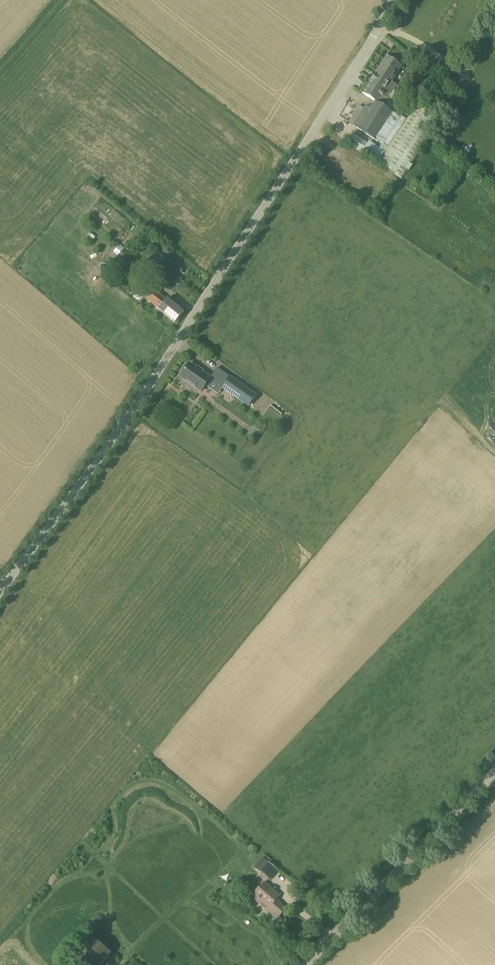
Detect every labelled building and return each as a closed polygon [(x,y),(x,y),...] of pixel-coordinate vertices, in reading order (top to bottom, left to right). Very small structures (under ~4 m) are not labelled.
[(363,93),(378,103),(384,106),(397,86),(391,83),(402,66),(387,56),(363,93)] [(365,108),(353,125),(383,144),(400,117),(384,106),(378,103),(373,110),(366,106),(365,108)] [(348,143),(348,144),(379,163),(403,179),(441,121),(416,105),(406,121),(400,117),(383,144),(379,150),(354,134),(348,143)] [(123,250),(118,256),(124,261),(129,255),(123,250)] [(159,252),(143,271),(151,278),(167,259),(159,252)] [(140,289),(134,296),(141,302),(145,298),(159,309),(159,310),(175,323),(185,311),(169,298),(167,300),(152,288),(147,295),(140,289)] [(200,392),(210,378),(189,363),(179,377),(200,392)] [(230,377),(223,387),(222,388),(248,406),(255,395),(230,377)] [(269,862),(260,872),(270,880),(278,870),(269,862)] [(265,882),(252,896),(277,918),(285,909),(279,904),(280,903),(276,899),(280,895),(265,882)] [(70,962),(73,964),(101,964),(111,954),(92,937),(70,962)]
